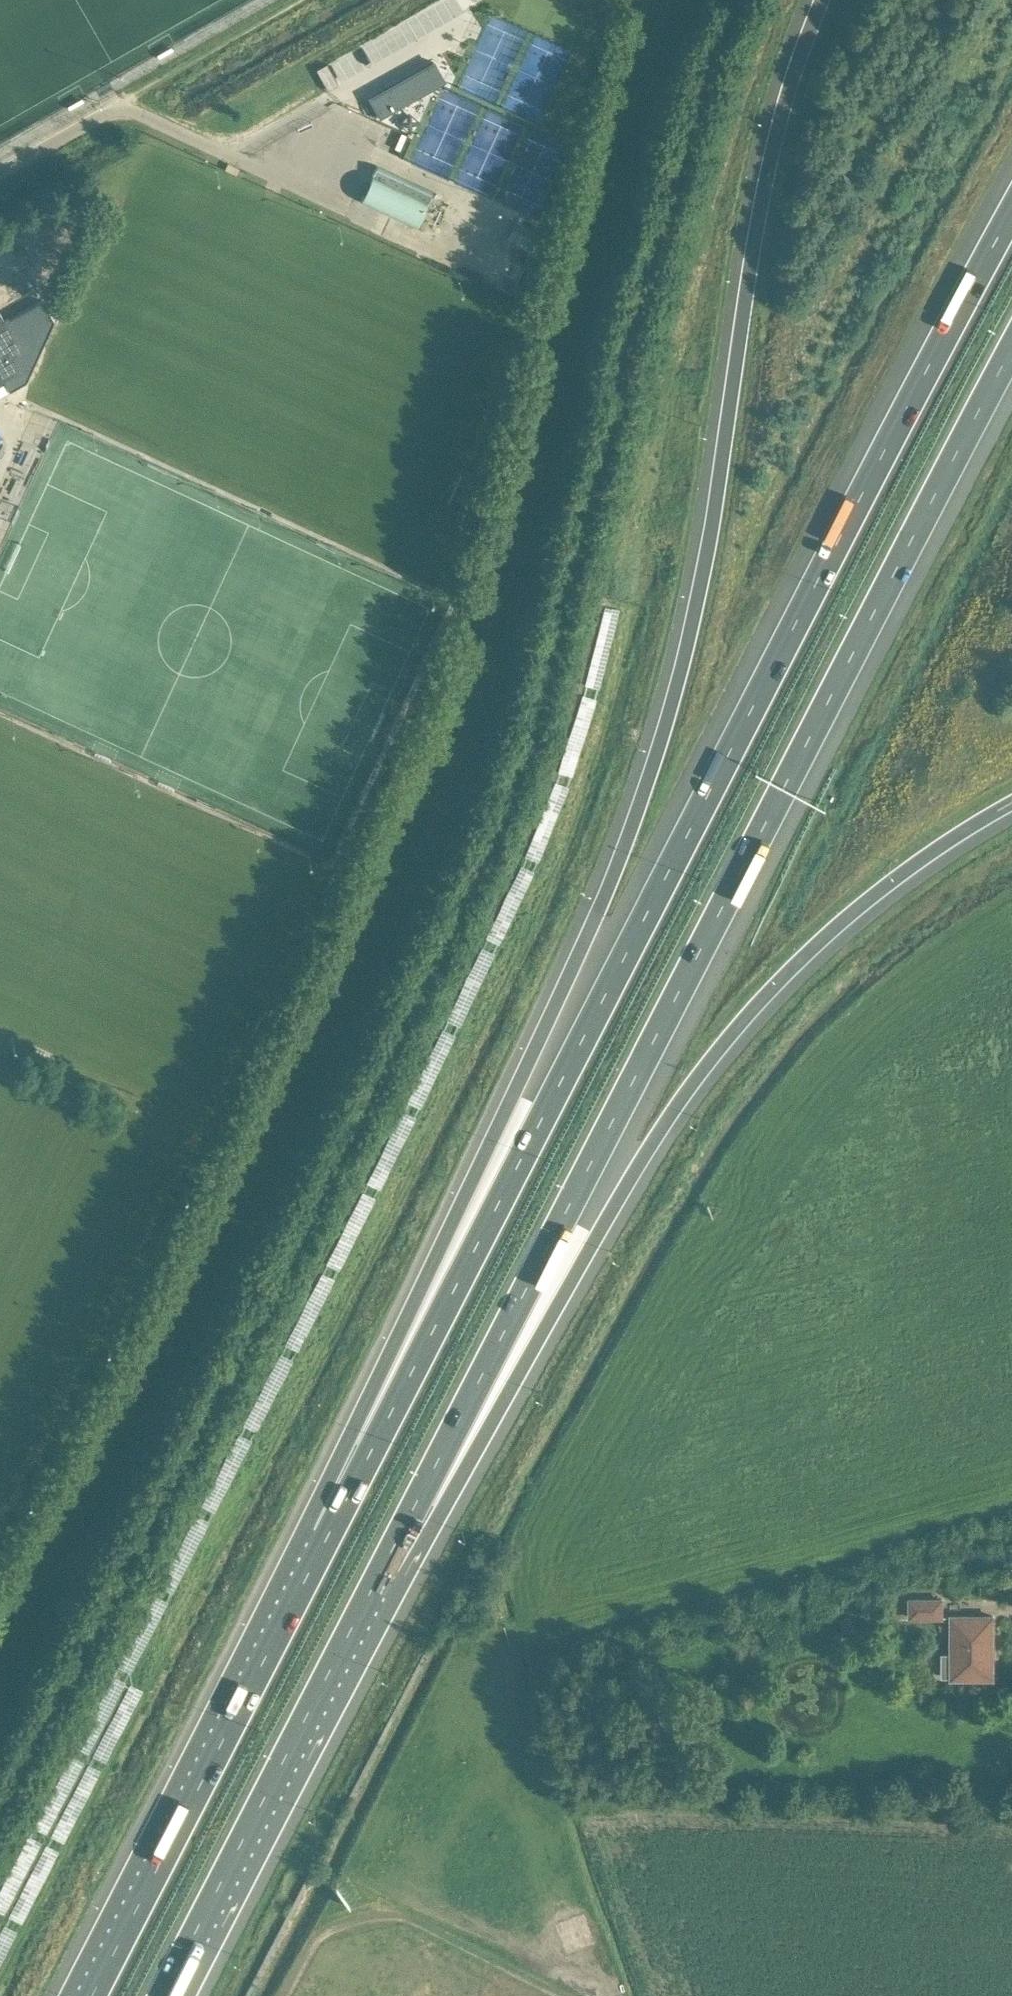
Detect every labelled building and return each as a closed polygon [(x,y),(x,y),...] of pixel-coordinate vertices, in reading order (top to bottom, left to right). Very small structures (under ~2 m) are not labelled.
[(434,61),(370,97),(380,116),(444,80),(434,61)] [(327,63),(316,69),(328,90),(338,84),(327,64),(327,63)] [(376,165),(359,201),(416,227),(433,191),(376,165)] [(514,246),(543,255),(550,234),(521,225),(514,246)] [(4,381),(8,388),(10,390),(26,381),(54,320),(53,318),(42,299),(10,318),(9,317),(4,319),(0,312),(0,384),(4,381)] [(942,1616),(942,1598),(910,1598),(910,1616),(942,1616)] [(952,1615),(952,1654),(943,1654),(943,1675),(952,1675),(952,1677),(993,1677),(993,1659),(993,1649),(993,1615),(952,1615)]
